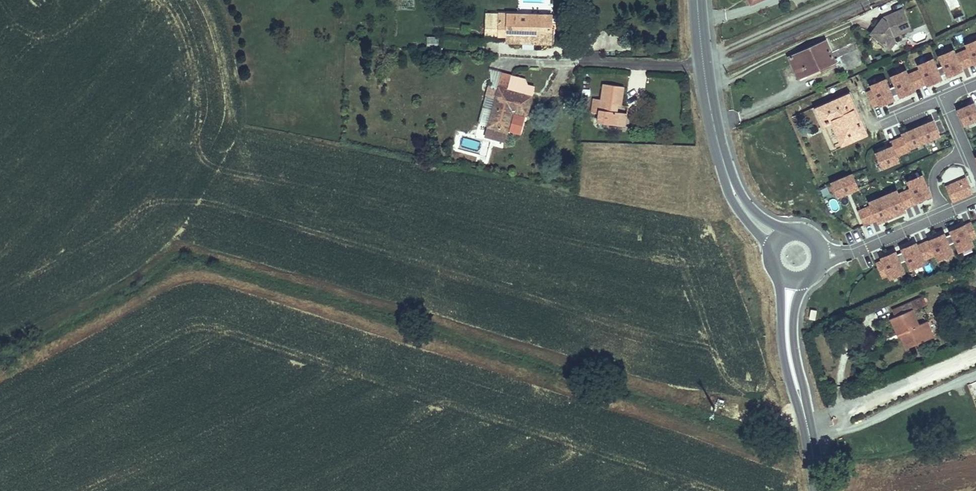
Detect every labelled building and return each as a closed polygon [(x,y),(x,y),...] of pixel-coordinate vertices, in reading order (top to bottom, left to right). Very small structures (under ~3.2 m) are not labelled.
[(903,9),(892,14),(894,18),(887,21),(884,18),(871,34),(886,45),(894,36),(911,29),(903,9)] [(551,44),(551,43),(552,15),(500,13),(500,14),(487,14),(486,35),(499,35),(499,36),(507,36),(507,40),(534,41),(534,43),(551,44)] [(618,51),(618,35),(597,34),(597,49),(618,51)] [(894,36),(886,45),(890,48),(896,41),(894,36)] [(789,57),(798,76),(819,67),(820,68),(835,62),(826,41),(789,57)] [(966,46),(968,49),(962,52),(968,67),(975,64),(975,65),(975,41),(966,46)] [(968,67),(962,52),(955,55),(953,51),(939,58),(943,67),(940,68),(944,76),(947,75),(948,78),(962,71),(962,70),(968,67)] [(944,76),(940,68),(937,69),(933,60),(919,66),(921,70),(914,73),(921,88),(927,85),(928,86),(942,80),(941,77),(944,76)] [(798,76),(798,78),(820,68),(819,67),(798,76)] [(488,126),(503,73),(491,70),(491,81),(493,82),(491,87),(489,86),(479,123),(488,126)] [(921,88),(914,73),(908,76),(906,72),(892,78),(896,88),(893,89),(897,97),(900,96),(901,98),(915,92),(914,91),(921,88)] [(527,115),(534,87),(528,85),(526,80),(503,73),(488,126),(490,127),(487,136),(505,141),(507,131),(520,134),(524,120),(525,116),(525,115),(527,115)] [(890,91),(886,81),(872,88),(874,92),(866,95),(872,109),(880,106),(881,108),(895,101),(894,99),(897,97),(893,89),(890,91)] [(623,87),(604,84),(602,100),(600,113),(598,122),(624,126),(626,113),(616,112),(612,111),(613,104),(617,105),(621,106),(623,87)] [(561,89),(560,97),(572,98),(574,90),(561,89)] [(849,95),(818,109),(824,124),(832,121),(843,144),(865,134),(849,95)] [(600,113),(602,100),(594,99),(592,112),(600,113)] [(974,103),(958,109),(965,127),(968,125),(975,122),(975,108),(974,103)] [(934,122),(919,129),(927,147),(930,145),(942,140),(934,122)] [(927,147),(919,129),(904,135),(905,138),(899,141),(906,158),(913,155),(912,153),(927,147)] [(906,158),(899,141),(892,144),(894,148),(879,155),(886,173),(902,166),(900,161),(906,158)] [(942,172),(946,184),(963,178),(959,166),(942,172)] [(917,202),(931,196),(922,176),(908,182),(911,190),(905,192),(911,206),(918,203),(917,202)] [(834,186),(840,200),(861,191),(854,177),(834,186)] [(968,178),(946,188),(952,203),(974,193),(968,178)] [(911,206),(905,192),(899,195),(897,191),(883,197),(892,217),(905,212),(904,209),(911,206)] [(859,193),(850,196),(854,210),(863,207),(859,193)] [(877,221),(878,223),(892,217),(883,197),(870,203),(871,207),(877,221)] [(864,226),(877,221),(871,207),(858,213),(864,226)] [(974,246),(972,240),(975,238),(975,231),(972,223),(952,232),(953,234),(950,236),(953,244),(956,242),(960,252),(974,246)] [(953,244),(950,236),(946,237),(945,234),(925,244),(931,257),(937,254),(940,261),(954,254),(950,245),(953,244)] [(931,257),(925,244),(918,247),(917,244),(903,250),(904,253),(901,254),(904,262),(908,261),(912,270),(926,264),(924,260),(931,257)] [(904,262),(901,254),(898,255),(896,253),(883,259),(884,262),(877,264),(883,278),(890,275),(891,279),(905,273),(901,264),(904,262)] [(891,318),(898,334),(900,333),(901,337),(906,348),(933,337),(927,321),(921,324),(915,309),(926,304),(923,297),(892,310),(895,316),(891,318)] [(852,357),(838,356),(837,378),(851,379),(852,357)]
